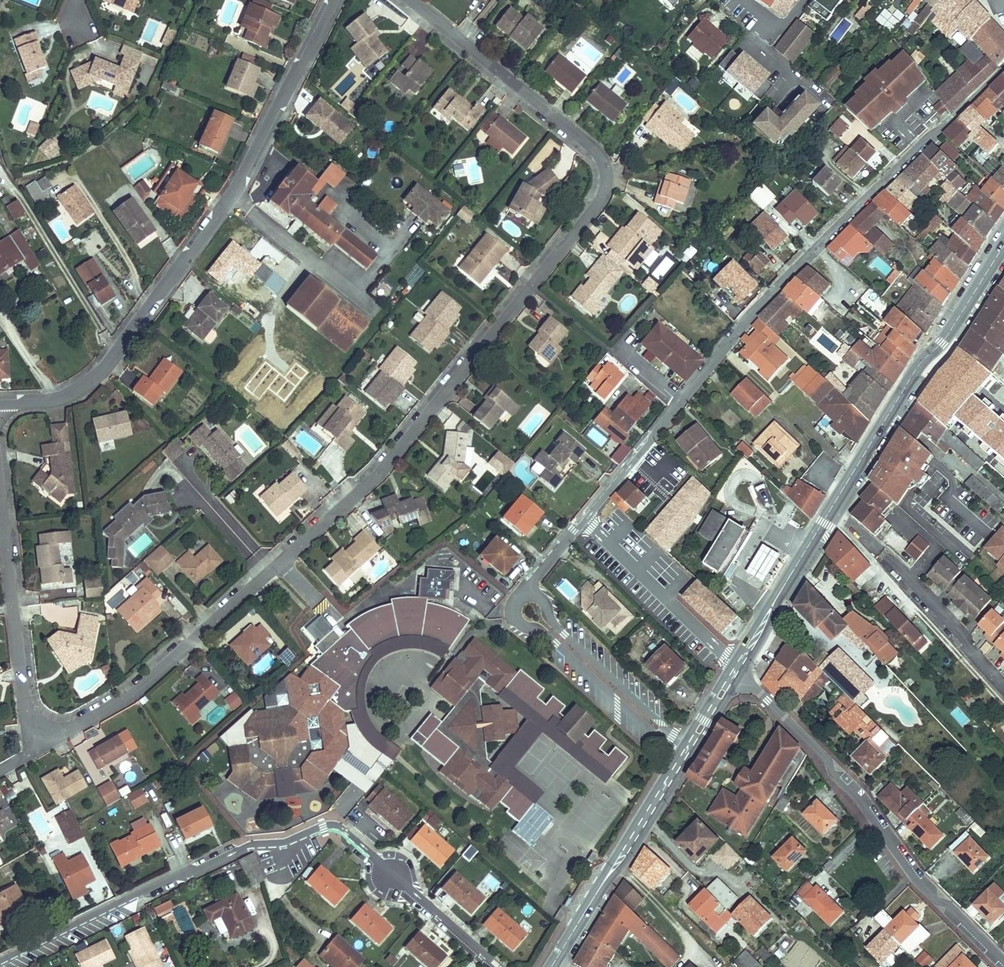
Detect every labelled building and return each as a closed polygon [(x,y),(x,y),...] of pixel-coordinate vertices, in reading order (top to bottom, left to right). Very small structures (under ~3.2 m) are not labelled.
[(113,5),(133,13),(138,0),(115,0),(113,5)] [(272,5),(260,0),(253,0),(251,6),(269,13),(272,5)] [(770,8),(774,2),(775,0),(759,0),(770,8)] [(774,2),(786,13),(796,0),(775,0),(774,2)] [(844,0),(814,0),(814,1),(817,3),(812,10),(827,22),(844,0)] [(930,3),(915,22),(908,33),(913,37),(928,18),(943,0),(927,0),(930,3)] [(908,9),(912,13),(923,0),(915,0),(908,9)] [(928,18),(946,35),(975,3),(973,0),(943,0),(928,18)] [(812,10),(817,3),(814,1),(808,7),(812,10)] [(786,13),(774,2),(770,8),(782,17),(786,13)] [(872,6),(868,2),(863,8),(867,12),(872,6)] [(975,3),(946,35),(950,38),(959,29),(971,41),(974,39),(989,56),(999,67),(1003,62),(1003,34),(975,3)] [(244,28),(252,32),(248,42),(262,47),(265,39),(269,29),(270,26),(275,27),(279,18),(269,13),(251,6),(250,5),(241,27),(244,28)] [(867,12),(863,8),(855,16),(859,20),(867,12)] [(510,12),(498,28),(527,51),(538,38),(531,32),(536,25),(527,17),(523,22),(510,12)] [(362,15),(345,29),(357,44),(355,46),(369,64),(385,52),(370,34),(375,30),(362,15)] [(727,40),(704,20),(689,38),(694,43),(705,53),(711,58),(727,40)] [(793,64),(815,35),(798,21),(776,50),(793,64)] [(543,31),(536,25),(531,32),(538,38),(543,31)] [(168,28),(164,39),(171,42),(175,32),(168,28)] [(252,32),(244,28),(240,38),(248,42),(252,32)] [(28,74),(40,70),(45,68),(36,43),(38,42),(35,32),(14,40),(28,74)] [(976,67),(984,59),(969,42),(960,50),(971,61),(976,67)] [(705,53),(694,43),(692,45),(704,55),(705,53)] [(125,55),(139,61),(142,53),(124,46),(121,54),(125,55)] [(730,51),(717,66),(760,102),(773,86),(766,81),(769,77),(741,54),(738,58),(730,51)] [(559,54),(545,70),(572,92),(585,76),(577,69),(562,57),(559,54)] [(875,80),(870,85),(859,95),(861,97),(847,110),(869,130),(872,127),(879,121),(880,123),(881,122),(893,110),(897,107),(893,102),(896,99),(901,104),(904,100),(917,88),(915,86),(922,79),(925,77),(919,67),(906,54),(893,66),(891,64),(880,75),(875,80)] [(125,55),(119,70),(105,64),(104,67),(99,65),(100,63),(95,60),(95,62),(71,72),(79,89),(100,80),(127,91),(139,61),(125,55)] [(257,61),(244,55),(241,63),(254,68),(257,61)] [(402,66),(409,71),(417,62),(410,56),(402,66)] [(999,67),(989,56),(984,59),(994,72),(999,67)] [(985,80),(994,72),(984,59),(976,67),(971,61),(957,73),(958,74),(974,90),(981,84),(978,81),(982,78),(985,80)] [(433,72),(418,60),(417,62),(409,71),(404,77),(397,72),(390,81),(406,94),(409,89),(415,94),(433,72)] [(259,70),(238,62),(227,87),(246,95),(250,84),(253,85),(253,84),(259,70)] [(846,67),(842,63),(821,85),(826,89),(830,86),(831,87),(841,75),(840,74),(846,67)] [(40,70),(26,75),(28,82),(42,77),(40,70)] [(876,71),(871,76),(875,80),(880,75),(876,71)] [(974,90),(958,74),(936,94),(942,102),(947,109),(950,114),(974,90)] [(875,80),(871,76),(866,81),(870,85),(875,80)] [(991,89),(1000,98),(1003,94),(1003,76),(991,89)] [(925,83),(922,79),(915,86),(917,88),(918,89),(925,83)] [(175,93),(177,87),(164,82),(161,87),(166,89),(167,86),(171,88),(170,91),(175,93)] [(253,85),(250,84),(246,95),(252,97),(256,85),(253,84),(253,85)] [(599,84),(586,99),(612,122),(625,106),(617,99),(604,88),(599,84)] [(127,91),(117,86),(114,93),(124,97),(127,91)] [(412,99),(415,94),(409,89),(406,94),(412,99)] [(476,104),(473,108),(466,102),(464,104),(456,98),(458,96),(449,89),(437,103),(446,110),(441,116),(450,123),(453,119),(468,131),(485,111),(476,104)] [(1000,98),(991,89),(981,99),(981,104),(976,104),(972,107),(986,121),(999,109),(1003,114),(1003,113),(1003,94),(1000,98)] [(466,102),(458,96),(456,98),(464,104),(466,102)] [(804,96),(800,100),(778,124),(768,115),(765,113),(754,126),(773,144),(775,142),(785,131),(789,135),(792,132),(801,123),(803,125),(807,121),(804,119),(813,110),(815,107),(804,96)] [(773,109),(768,115),(778,124),(800,100),(797,97),(780,116),(773,109)] [(901,104),(896,99),(893,102),(897,107),(893,110),(897,114),(908,103),(904,100),(901,104)] [(320,100),(305,117),(320,129),(321,126),(325,130),(326,134),(333,139),(338,133),(342,133),(346,136),(354,127),(320,100)] [(341,106),(348,113),(354,105),(349,100),(346,100),(341,106)] [(681,151),(694,136),(679,124),(668,114),(672,108),(665,102),(660,108),(648,124),(670,142),(681,151)] [(947,109),(942,102),(934,109),(940,116),(947,109)] [(446,110),(437,103),(433,109),(441,116),(446,110)] [(642,119),(648,124),(660,108),(654,103),(642,119)] [(365,113),(354,105),(348,113),(358,121),(365,113)] [(979,128),(986,121),(972,107),(960,119),(973,133),(969,137),(980,146),(990,155),(999,145),(979,128)] [(668,114),(679,124),(684,118),(672,108),(668,114)] [(813,110),(804,119),(807,121),(816,112),(813,110)] [(480,129),(485,133),(499,116),(493,112),(480,129)] [(232,122),(214,113),(200,143),(206,145),(204,147),(216,153),(223,137),(224,138),(232,122)] [(512,155),(526,138),(513,128),(512,129),(509,127),(510,126),(499,116),(485,133),(490,137),(503,147),(512,155)] [(848,127),(839,119),(829,130),(838,138),(848,127)] [(973,133),(960,119),(945,134),(959,147),(969,137),(973,133)] [(879,121),(872,127),(875,130),(882,123),(881,122),(880,123),(879,121)] [(35,137),(39,125),(32,122),(27,133),(35,137)] [(792,132),(795,135),(803,125),(801,123),(792,132)] [(668,145),(670,142),(648,124),(646,127),(668,145)] [(789,135),(785,131),(775,142),(777,144),(781,144),(789,135)] [(340,145),(346,136),(342,133),(338,133),(333,139),(340,145)] [(46,156),(59,144),(52,137),(39,149),(46,156)] [(216,153),(217,153),(224,138),(223,137),(216,153)] [(498,153),(503,147),(490,137),(486,143),(498,153)] [(876,153),(862,140),(852,151),(867,164),(876,153)] [(946,143),(940,150),(952,162),(959,155),(946,143)] [(61,146),(59,144),(46,156),(49,159),(61,146)] [(940,150),(934,144),(924,155),(943,176),(949,181),(957,190),(964,183),(954,172),(956,166),(952,162),(940,150)] [(705,151),(703,145),(692,148),(694,154),(705,151)] [(867,164),(852,151),(847,146),(841,154),(843,156),(836,164),(853,179),(867,164)] [(980,146),(970,158),(994,180),(1003,167),(1003,166),(990,155),(980,146)] [(320,152),(314,160),(322,165),(327,158),(320,152)] [(841,154),(834,162),(836,164),(843,156),(841,154)] [(943,176),(924,155),(922,157),(924,159),(923,161),(920,159),(905,174),(925,194),(931,189),(927,185),(934,178),(938,181),(943,176)] [(317,182),(297,166),(286,180),(285,180),(277,190),(278,191),(268,203),(286,217),(288,215),(296,221),(299,217),(305,222),(302,226),(310,232),(312,230),(323,238),(321,241),(330,248),(333,244),(366,270),(377,257),(327,217),(336,205),(326,197),(317,209),(309,203),(326,182),(334,187),(344,174),(331,164),(317,182)] [(191,193),(196,185),(177,172),(179,170),(172,165),(153,194),(160,198),(156,205),(175,218),(191,193)] [(454,167),(455,176),(462,175),(461,166),(454,167)] [(843,184),(825,167),(812,182),(828,196),(835,189),(837,191),(843,184)] [(994,180),(1003,189),(1003,167),(994,180)] [(560,185),(549,170),(526,186),(523,184),(509,209),(519,214),(521,210),(533,216),(539,205),(536,203),(540,195),(544,197),(560,185)] [(667,173),(664,182),(660,196),(657,195),(654,203),(673,209),(675,201),(683,204),(690,181),(667,173)] [(905,174),(898,180),(919,200),(925,194),(905,174)] [(988,175),(986,178),(991,182),(983,193),(1003,210),(1003,189),(994,180),(988,175)] [(51,187),(45,177),(36,183),(42,192),(45,190),(51,187)] [(134,188),(142,198),(151,191),(143,180),(134,188)] [(907,211),(919,200),(898,180),(886,192),(907,211)] [(42,192),(36,183),(35,181),(26,187),(38,207),(50,199),(45,190),(42,192)] [(953,198),(958,192),(957,190),(949,181),(944,186),(947,189),(946,190),(947,192),(953,198)] [(756,188),(770,202),(774,197),(760,184),(756,188)] [(67,207),(69,210),(67,211),(77,225),(94,213),(74,185),(57,198),(65,209),(67,207)] [(976,186),(966,198),(972,203),(977,207),(996,223),(1003,211),(1003,210),(983,193),(976,186)] [(432,199),(416,187),(405,201),(410,205),(414,208),(413,210),(411,212),(418,217),(432,199)] [(770,202),(756,188),(749,196),(762,210),(770,202)] [(144,201),(151,191),(142,198),(144,201)] [(814,212),(795,192),(776,210),(786,219),(792,214),(795,217),(802,224),(814,212)] [(886,192),(881,196),(883,199),(877,205),(890,217),(900,226),(911,214),(907,211),(886,192)] [(947,192),(942,199),(944,200),(948,203),(953,198),(947,192)] [(985,239),(996,223),(977,207),(968,216),(964,212),(972,203),(966,198),(958,192),(953,198),(948,203),(947,204),(964,219),(985,239)] [(197,197),(191,193),(175,218),(173,220),(179,224),(197,197)] [(881,196),(874,203),(877,205),(883,199),(881,196)] [(7,197),(1,201),(6,209),(12,205),(7,197)] [(448,212),(432,199),(418,217),(425,223),(426,221),(428,219),(432,223),(437,227),(448,212)] [(155,231),(132,200),(114,213),(137,244),(155,231)] [(12,205),(6,209),(14,221),(25,214),(17,202),(12,205)] [(877,205),(874,203),(850,226),(874,247),(884,256),(892,247),(871,228),(883,217),(887,220),(890,217),(877,205)] [(545,209),(539,205),(533,216),(521,210),(519,214),(537,224),(545,209)] [(464,206),(457,214),(467,222),(473,214),(464,206)] [(781,238),(785,233),(764,212),(749,227),(762,241),(766,238),(768,240),(766,241),(774,249),(783,240),(781,238)] [(814,212),(802,224),(804,226),(816,214),(814,212)] [(661,231),(639,214),(626,231),(618,240),(615,237),(607,247),(612,250),(624,260),(636,270),(654,248),(650,245),(661,231)] [(792,214),(786,219),(789,223),(795,217),(792,214)] [(943,222),(937,215),(926,227),(926,228),(929,231),(932,233),(943,222)] [(305,222),(299,217),(296,221),(302,226),(305,222)] [(985,239),(964,219),(953,231),(957,235),(977,253),(985,239)] [(718,233),(725,239),(733,229),(726,223),(718,233)] [(874,247),(850,226),(828,250),(841,262),(848,254),(853,259),(859,253),(868,253),(874,247)] [(618,240),(626,231),(622,228),(615,237),(618,240)] [(921,240),(929,231),(926,228),(918,237),(921,240)] [(323,238),(312,230),(310,232),(321,241),(323,238)] [(701,236),(694,230),(686,239),(693,245),(701,236)] [(19,231),(0,244),(0,274),(24,258),(22,255),(30,250),(19,231)] [(969,267),(977,253),(957,235),(951,242),(941,233),(937,238),(939,240),(943,243),(969,267)] [(492,268),(506,250),(487,235),(466,260),(470,263),(464,271),(479,284),(489,271),(487,270),(490,266),(492,268)] [(766,238),(762,241),(772,251),(774,249),(766,241),(768,240),(766,238)] [(943,243),(939,240),(929,251),(932,255),(943,243)] [(969,267),(943,243),(932,255),(937,259),(960,280),(969,267)] [(746,264),(758,252),(753,247),(751,249),(746,245),(737,255),(746,264)] [(39,265),(30,250),(22,255),(32,269),(39,265)] [(619,267),(624,260),(612,250),(606,257),(619,267)] [(746,264),(757,275),(768,263),(758,252),(746,264)] [(623,271),(619,267),(606,257),(604,255),(587,276),(590,279),(583,288),(574,300),(590,313),(596,304),(623,271)] [(951,294),(960,280),(937,259),(934,262),(926,273),(946,291),(951,294)] [(54,265),(52,260),(44,264),(47,269),(54,265)] [(460,268),(464,271),(470,263),(466,260),(460,268)] [(747,289),(751,292),(757,286),(732,261),(713,279),(721,288),(724,284),(730,290),(729,291),(738,301),(746,293),(745,291),(747,289)] [(92,262),(79,270),(94,294),(87,298),(94,309),(108,301),(105,296),(111,292),(92,262)] [(810,267),(798,279),(818,296),(830,284),(810,267)] [(915,283),(925,272),(919,267),(910,278),(915,283)] [(898,268),(893,273),(898,277),(903,272),(898,268)] [(926,273),(925,272),(915,283),(917,285),(942,306),(948,297),(944,294),(946,291),(926,273)] [(893,273),(887,281),(892,285),(898,277),(893,273)] [(315,330),(339,301),(310,277),(286,307),(315,330)] [(641,285),(650,293),(653,290),(657,285),(647,277),(641,285)] [(818,296),(798,279),(785,292),(803,309),(818,322),(824,314),(818,310),(825,302),(818,296)] [(738,305),(751,292),(747,289),(745,291),(746,293),(738,301),(729,291),(730,290),(724,284),(721,288),(738,305)] [(925,334),(942,306),(917,285),(897,310),(925,334)] [(571,298),(574,300),(583,288),(580,286),(571,298)] [(1000,287),(987,308),(1003,321),(1003,290),(1000,287)] [(108,301),(114,297),(111,292),(105,296),(108,301)] [(442,292),(425,313),(427,315),(446,331),(452,324),(449,322),(457,313),(461,307),(442,292)] [(803,309),(785,292),(759,318),(760,319),(774,332),(778,336),(788,325),(784,321),(789,315),(793,319),(803,309)] [(880,312),(887,305),(871,292),(865,299),(880,312)] [(190,322),(185,328),(202,341),(204,339),(211,330),(228,308),(209,294),(197,308),(199,310),(195,315),(197,317),(194,321),(190,322)] [(358,316),(339,301),(315,330),(345,354),(354,342),(343,333),(358,316)] [(239,316),(243,311),(235,304),(230,310),(236,315),(237,314),(239,316)] [(596,304),(590,313),(593,315),(600,307),(596,304)] [(197,308),(183,326),(185,328),(190,322),(194,321),(197,317),(195,315),(199,310),(197,308)] [(987,308),(972,330),(1003,355),(1003,354),(1003,341),(1003,338),(1003,337),(1003,321),(987,308)] [(925,334),(897,310),(886,324),(889,326),(875,343),(905,367),(926,334),(925,334)] [(459,315),(457,313),(449,322),(452,324),(459,315)] [(446,331),(427,315),(410,337),(429,352),(434,347),(441,338),(444,340),(449,333),(446,331)] [(369,325),(358,316),(343,333),(354,342),(369,325)] [(553,346),(567,331),(550,317),(541,327),(543,329),(529,347),(543,359),(553,346)] [(774,332),(760,319),(753,327),(757,330),(761,334),(749,346),(741,354),(748,361),(750,358),(753,356),(758,361),(756,364),(763,370),(760,372),(769,380),(788,360),(773,346),(772,346),(768,350),(763,345),(774,332)] [(702,361),(658,324),(646,338),(653,343),(647,350),(664,364),(670,357),(676,362),(682,367),(676,374),(685,381),(702,361)] [(835,336),(840,340),(845,333),(840,329),(835,336)] [(211,330),(204,339),(208,342),(211,342),(216,336),(215,333),(211,330)] [(761,334),(757,330),(749,338),(746,335),(742,340),(749,346),(761,334)] [(991,373),(1003,355),(972,330),(960,349),(991,373)] [(778,336),(774,332),(763,345),(768,350),(772,346),(773,346),(780,338),(778,336)] [(441,338),(434,347),(436,349),(444,340),(441,338)] [(641,345),(647,350),(653,343),(646,338),(641,345)] [(875,343),(871,340),(867,346),(860,340),(852,350),(893,385),(905,367),(875,343)] [(852,350),(845,344),(842,348),(843,349),(839,354),(844,358),(843,359),(862,375),(848,392),(831,373),(828,376),(825,373),(822,376),(844,397),(870,421),(893,385),(852,350)] [(553,346),(543,359),(547,362),(557,349),(553,346)] [(397,348),(380,369),(382,371),(402,386),(407,380),(404,377),(412,368),(416,363),(397,348)] [(991,373),(960,349),(953,360),(974,378),(978,374),(1003,398),(1003,384),(991,373)] [(0,377),(0,378),(8,378),(7,351),(0,352),(0,377)] [(670,357),(664,364),(670,369),(676,362),(670,357)] [(166,371),(171,364),(165,359),(159,367),(166,371)] [(670,369),(676,374),(682,367),(676,362),(670,369)] [(602,369),(597,365),(587,377),(593,382),(596,379),(602,384),(596,391),(595,392),(604,400),(624,377),(607,363),(602,369)] [(165,394),(182,372),(171,364),(166,371),(159,367),(152,376),(154,377),(151,382),(149,380),(144,377),(133,391),(152,406),(163,392),(165,394)] [(820,375),(810,365),(807,368),(800,376),(795,382),(794,383),(804,392),(820,375)] [(805,366),(797,374),(800,376),(807,368),(805,366)] [(414,371),(412,368),(404,377),(407,380),(414,371)] [(402,386),(382,371),(365,392),(384,408),(389,402),(396,393),(399,396),(404,389),(402,386)] [(349,381),(342,375),(337,380),(345,386),(349,381)] [(822,376),(820,375),(804,392),(827,414),(832,409),(844,397),(822,376)] [(940,422),(962,390),(939,375),(919,404),(940,422)] [(731,394),(749,411),(765,395),(747,378),(731,394)] [(590,386),(596,391),(602,384),(596,379),(593,382),(590,386)] [(340,390),(345,386),(337,380),(333,384),(340,390)] [(489,398),(498,387),(494,384),(485,395),(489,398)] [(489,398),(474,415),(491,428),(500,417),(505,411),(514,401),(498,387),(489,398)] [(643,396),(650,401),(654,395),(647,390),(643,396)] [(962,390),(940,422),(943,425),(964,393),(962,390)] [(396,393),(389,402),(392,405),(399,396),(396,393)] [(650,404),(638,393),(632,400),(627,396),(612,414),(604,408),(594,421),(623,445),(629,437),(625,434),(650,404)] [(771,401),(765,395),(749,411),(755,417),(771,401)] [(346,397),(336,408),(331,415),(327,412),(317,425),(334,439),(332,441),(345,452),(354,441),(349,437),(353,433),(350,431),(348,429),(351,425),(354,427),(365,413),(346,397)] [(870,421),(844,397),(832,409),(840,417),(835,422),(832,426),(842,434),(846,431),(858,442),(870,421)] [(521,407),(514,401),(505,411),(512,417),(521,407)] [(919,404),(903,429),(917,442),(924,433),(938,443),(943,437),(952,446),(978,472),(985,463),(964,443),(947,428),(943,425),(940,422),(931,415),(919,404)] [(991,404),(987,410),(1003,426),(1003,416),(991,404)] [(336,408),(333,405),(327,412),(331,415),(336,408)] [(987,410),(983,407),(983,406),(977,413),(999,433),(1003,428),(1003,426),(987,410)] [(840,417),(832,409),(827,414),(835,422),(840,417)] [(98,442),(132,434),(127,412),(114,415),(114,418),(102,421),(101,418),(93,420),(98,442)] [(955,419),(947,428),(964,443),(972,434),(955,419)] [(68,442),(66,423),(51,425),(53,444),(44,445),(45,457),(50,457),(52,474),(49,478),(41,471),(33,481),(41,488),(43,486),(51,492),(49,494),(61,503),(67,496),(66,494),(74,493),(70,462),(63,463),(61,443),(68,442)] [(222,471),(232,482),(244,471),(235,460),(240,456),(216,430),(211,434),(202,425),(190,435),(199,446),(202,444),(224,469),(222,471)] [(706,440),(708,438),(697,425),(677,441),(696,464),(700,460),(706,468),(722,455),(711,442),(709,444),(706,440)] [(795,444),(774,425),(757,443),(777,463),(784,456),(782,454),(785,451),(787,453),(795,444)] [(903,429),(894,443),(895,444),(890,453),(888,452),(882,461),(885,463),(882,469),(878,467),(869,480),(872,483),(874,484),(893,501),(898,505),(909,489),(913,482),(918,485),(925,475),(920,472),(925,463),(931,454),(917,442),(903,429)] [(858,442),(846,431),(842,434),(845,438),(855,443),(857,443),(857,442),(858,442)] [(23,437),(27,449),(40,444),(36,432),(23,437)] [(442,466),(439,463),(428,476),(444,489),(454,476),(460,481),(469,470),(463,465),(465,448),(467,434),(447,432),(444,456),(448,459),(442,466)] [(574,464),(585,451),(564,433),(556,443),(559,445),(549,456),(542,451),(534,461),(546,470),(540,478),(554,489),(563,479),(558,476),(564,469),(562,467),(561,466),(567,458),(569,460),(574,464)] [(943,437),(938,443),(947,450),(952,446),(943,437)] [(292,444),(288,439),(283,444),(287,449),(292,444)] [(70,462),(68,442),(61,443),(63,463),(70,462)] [(742,442),(737,448),(748,458),(753,453),(742,442)] [(299,452),(292,444),(287,449),(294,457),(299,452)] [(784,456),(777,463),(781,466),(798,448),(795,444),(787,453),(785,451),(782,454),(784,456)] [(618,466),(630,451),(623,445),(611,459),(618,466)] [(463,465),(469,470),(471,468),(473,449),(465,448),(463,465)] [(515,464),(499,450),(494,456),(496,459),(491,465),(505,476),(515,464)] [(444,456),(439,463),(442,466),(448,459),(444,456)] [(567,458),(561,466),(562,467),(569,460),(567,458)] [(703,471),(706,468),(700,460),(696,464),(703,471)] [(317,461),(311,465),(316,470),(321,466),(317,461)] [(929,466),(925,463),(920,472),(925,475),(918,485),(913,482),(909,489),(910,490),(917,485),(921,489),(930,478),(924,474),(929,466)] [(293,502),(306,489),(292,474),(279,486),(277,483),(264,494),(268,498),(264,502),(276,516),(287,507),(285,504),(291,499),(293,502)] [(965,484),(967,482),(958,474),(956,476),(965,484)] [(998,513),(1003,506),(1003,504),(972,476),(967,482),(965,484),(998,513)] [(328,484),(334,490),(339,485),(333,479),(328,484)] [(806,484),(805,486),(798,481),(793,490),(787,487),(783,493),(810,519),(825,496),(806,484)] [(630,482),(623,490),(618,495),(616,493),(610,500),(624,512),(630,506),(634,510),(646,497),(630,482)] [(861,499),(874,484),(872,483),(859,497),(861,499)] [(760,484),(754,486),(759,498),(764,496),(760,484)] [(874,484),(861,499),(863,500),(864,502),(852,516),(873,535),(886,520),(880,516),(893,501),(874,484)] [(41,488),(49,494),(51,492),(43,486),(41,488)] [(150,517),(151,517),(159,515),(159,513),(169,511),(165,492),(144,497),(133,507),(130,503),(114,518),(116,521),(103,533),(109,540),(108,559),(112,559),(123,560),(124,549),(121,548),(122,540),(125,540),(143,524),(143,519),(148,515),(150,515),(150,517)] [(264,494),(260,498),(264,502),(268,498),(264,494)] [(396,495),(381,501),(385,510),(371,515),(382,528),(391,524),(390,520),(397,518),(400,524),(417,518),(428,514),(422,498),(413,501),(412,499),(404,502),(405,504),(401,506),(400,503),(399,504),(396,495)] [(540,511),(522,496),(503,519),(511,526),(513,523),(525,534),(533,525),(531,523),(540,511)] [(864,502),(863,500),(850,514),(852,516),(864,502)] [(699,534),(704,537),(719,514),(713,510),(699,534)] [(543,513),(540,511),(531,523),(533,525),(543,513)] [(428,514),(417,518),(420,525),(431,521),(428,514)] [(751,533),(719,514),(704,537),(716,545),(704,565),(729,580),(736,569),(734,564),(733,563),(751,533)] [(150,517),(150,515),(148,515),(143,519),(143,524),(145,527),(153,520),(151,517),(150,517)] [(886,520),(873,535),(877,537),(889,523),(886,520)] [(896,530),(911,542),(918,533),(903,522),(896,530)] [(523,536),(525,534),(513,523),(511,526),(523,536)] [(391,524),(382,528),(387,535),(393,529),(391,524)] [(988,546),(1003,559),(999,564),(1003,568),(1003,529),(1003,528),(988,546)] [(380,549),(363,531),(354,540),(355,542),(345,552),(334,562),(324,570),(339,586),(380,549)] [(37,547),(39,568),(41,567),(43,567),(45,584),(63,582),(63,584),(71,583),(70,569),(62,569),(62,565),(59,565),(57,544),(70,543),(69,532),(40,535),(41,546),(37,547)] [(851,580),(853,582),(871,565),(840,532),(826,555),(851,580)] [(929,546),(918,536),(912,543),(923,553),(929,546)] [(518,558),(496,539),(481,556),(503,576),(507,571),(506,569),(508,566),(510,567),(518,558)] [(917,559),(923,553),(912,543),(906,550),(917,559)] [(781,556),(763,545),(747,572),(765,583),(781,556)] [(173,561),(160,546),(144,561),(150,568),(157,575),(173,561)] [(188,552),(177,562),(195,582),(201,576),(207,571),(209,573),(222,561),(208,546),(194,558),(188,552)] [(986,549),(999,564),(1003,559),(988,546),(986,549)] [(331,559),(334,562),(345,552),(342,549),(331,559)] [(945,557),(931,573),(941,581),(938,584),(937,585),(943,591),(945,588),(953,579),(960,572),(945,557)] [(111,567),(123,568),(123,560),(112,559),(111,567)] [(133,570),(135,572),(140,568),(145,573),(150,568),(144,561),(133,570)] [(345,725),(343,712),(350,711),(359,710),(358,705),(357,696),(358,688),(360,680),(362,673),(366,666),(370,661),(374,657),(370,653),(376,648),(379,647),(384,644),(389,642),(392,641),(394,640),(397,640),(400,639),(406,638),(414,638),(426,640),(431,641),(442,646),(447,648),(449,650),(469,620),(457,613),(447,609),(436,605),(426,603),(427,599),(445,600),(446,590),(449,591),(450,581),(453,581),(454,571),(427,569),(426,579),(419,578),(418,598),(405,598),(390,600),(391,604),(381,607),(369,611),(360,616),(351,622),(347,625),(350,629),(340,638),(337,635),(333,630),(314,647),(322,655),(310,665),(299,680),(290,673),(264,697),(266,710),(254,712),(251,709),(225,732),(228,748),(230,760),(237,765),(232,772),(226,780),(234,785),(246,783),(248,795),(256,801),(266,786),(279,784),(276,768),(287,767),(290,783),(302,781),(317,791),(322,783),(321,772),(333,769),(346,752),(370,770),(381,754),(387,747),(379,742),(375,738),(367,728),(364,722),(354,723),(345,725)] [(132,572),(125,578),(129,582),(136,576),(132,572)] [(941,581),(931,573),(928,576),(938,584),(941,581)] [(958,584),(950,593),(956,598),(954,600),(952,603),(967,616),(969,613),(971,611),(977,617),(991,599),(966,576),(958,584)] [(84,581),(86,599),(104,597),(102,579),(84,581)] [(160,594),(146,579),(137,588),(140,591),(118,611),(136,631),(150,619),(146,614),(157,605),(153,600),(160,594)] [(950,593),(958,584),(953,579),(945,588),(950,593)] [(861,599),(865,595),(853,582),(851,580),(846,584),(861,599)] [(583,588),(583,603),(587,599),(587,590),(592,585),(589,581),(583,588)] [(683,598),(722,634),(738,617),(699,581),(683,598)] [(596,589),(596,595),(600,595),(600,592),(604,589),(598,583),(594,587),(596,589)] [(793,607),(816,630),(823,624),(837,638),(843,632),(849,626),(844,620),(808,583),(793,607)] [(608,600),(608,592),(604,589),(600,592),(600,595),(596,595),(596,589),(594,587),(592,585),(587,590),(587,599),(583,603),(584,610),(588,614),(589,612),(596,619),(594,621),(603,629),(607,624),(613,618),(618,623),(623,617),(619,613),(624,608),(616,600),(608,600)] [(257,599),(261,603),(269,596),(265,592),(257,599)] [(912,645),(922,636),(886,597),(876,607),(912,645)] [(157,605),(146,614),(150,619),(161,609),(157,605)] [(624,608),(619,613),(623,617),(618,623),(613,618),(607,624),(616,634),(633,617),(624,608)] [(979,625),(987,633),(992,637),(989,640),(1003,652),(1003,653),(1003,625),(1003,624),(1003,623),(1003,620),(993,610),(979,625)] [(589,612),(588,614),(594,621),(596,619),(589,612)] [(853,612),(844,620),(849,626),(866,644),(886,665),(899,654),(888,642),(873,627),(853,612)] [(98,618),(81,615),(76,637),(59,633),(55,652),(62,662),(73,655),(90,659),(98,618)] [(244,633),(236,641),(235,646),(238,650),(236,652),(248,665),(270,645),(265,640),(271,635),(261,624),(255,629),(251,624),(243,631),(244,633)] [(823,624),(816,630),(837,638),(823,624)] [(862,649),(866,644),(849,626),(843,632),(852,642),(854,641),(862,649)] [(878,628),(873,627),(888,642),(888,638),(878,628)] [(55,652),(59,633),(48,641),(55,652)] [(927,642),(922,636),(912,645),(917,651),(927,642)] [(359,710),(350,711),(352,719),(354,723),(364,722),(367,728),(375,738),(379,742),(387,747),(381,754),(392,762),(393,762),(402,750),(388,741),(383,737),(376,730),(371,722),(367,713),(365,708),(364,699),(364,691),(366,684),(368,676),(370,673),(374,667),(379,661),(387,656),(395,652),(400,651),(407,650),(414,650),(418,650),(423,651),(430,653),(436,656),(442,659),(447,650),(447,648),(442,646),(431,641),(426,640),(414,638),(406,638),(400,639),(397,640),(394,640),(392,641),(389,642),(384,644),(379,647),(376,648),(370,653),(374,657),(370,661),(366,666),(362,673),(360,680),(358,688),(357,696),(358,705),(359,710)] [(478,642),(474,638),(463,652),(462,651),(460,653),(464,653),(467,655),(478,642)] [(788,689),(803,701),(816,684),(809,679),(818,667),(791,640),(782,651),(783,652),(776,661),(764,681),(763,683),(778,697),(788,689)] [(236,641),(230,646),(236,652),(238,650),(235,646),(236,641)] [(517,673),(478,642),(467,655),(464,653),(460,653),(456,659),(458,661),(434,691),(454,707),(441,722),(431,714),(410,739),(444,766),(439,772),(468,796),(469,795),(475,800),(479,799),(481,797),(495,808),(499,802),(508,809),(506,812),(518,823),(512,831),(531,846),(554,819),(536,804),(500,774),(500,770),(492,763),(487,759),(485,742),(505,740),(504,733),(515,732),(514,729),(517,729),(516,714),(513,714),(512,711),(502,712),(501,705),(481,707),(480,690),(485,684),(500,695),(504,690),(549,726),(555,719),(561,724),(558,728),(574,742),(577,739),(583,743),(578,750),(611,777),(627,758),(615,747),(608,756),(599,749),(606,740),(594,730),(587,738),(582,733),(593,722),(576,707),(565,718),(559,714),(565,707),(552,696),(545,705),(537,698),(544,690),(520,670),(517,673)] [(656,657),(661,651),(654,643),(647,648),(656,657)] [(656,657),(648,665),(667,684),(685,666),(666,647),(661,651),(656,657)] [(298,659),(288,648),(282,654),(291,664),(298,659)] [(821,669),(856,704),(862,697),(874,685),(839,651),(821,669)] [(288,667),(291,664),(282,654),(279,657),(288,667)] [(73,655),(62,662),(69,673),(90,659),(73,655)] [(430,688),(434,691),(458,661),(456,659),(455,658),(430,688)] [(108,665),(102,668),(105,675),(111,672),(108,665)] [(816,684),(803,701),(809,706),(830,679),(818,667),(809,679),(816,684)] [(197,713),(219,693),(202,674),(195,680),(198,683),(184,697),(174,706),(188,721),(197,713)] [(500,774),(536,804),(544,793),(513,768),(542,733),(605,784),(611,777),(578,750),(583,743),(577,739),(574,742),(558,728),(561,724),(555,719),(549,726),(504,690),(500,695),(498,697),(515,711),(527,720),(518,732),(492,763),(500,770),(500,774)] [(226,699),(234,709),(242,703),(234,693),(226,699)] [(885,759),(898,746),(844,693),(840,697),(844,701),(839,706),(846,713),(838,721),(851,735),(854,732),(857,729),(869,741),(867,743),(855,755),(860,761),(858,763),(871,776),(887,761),(885,759)] [(172,704),(174,706),(184,697),(181,695),(172,704)] [(968,707),(975,703),(970,695),(963,698),(968,707)] [(844,701),(840,697),(836,702),(839,706),(844,701)] [(862,697),(856,704),(859,707),(866,700),(862,697)] [(846,713),(839,706),(831,715),(838,721),(846,713)] [(959,708),(953,712),(961,725),(968,721),(959,708)] [(197,713),(188,721),(191,725),(200,717),(197,713)] [(712,777),(719,765),(722,759),(729,748),(730,749),(741,732),(723,721),(716,732),(717,732),(696,767),(695,767),(688,777),(706,788),(713,777),(712,777)] [(807,756),(780,729),(753,774),(746,770),(737,785),(743,789),(738,799),(724,791),(710,814),(747,836),(778,784),(786,789),(807,756)] [(857,729),(854,732),(862,739),(863,738),(867,743),(869,741),(857,729)] [(219,738),(228,748),(225,732),(219,738)] [(900,735),(895,739),(901,746),(906,741),(900,735)] [(120,737),(90,753),(98,769),(129,753),(120,737)] [(211,756),(206,751),(199,756),(204,762),(211,756)] [(346,752),(333,769),(366,794),(392,762),(381,754),(370,770),(346,752)] [(256,801),(317,791),(302,781),(290,783),(287,767),(276,768),(279,784),(266,786),(256,801)] [(42,779),(55,802),(86,785),(77,769),(63,778),(58,769),(42,779)] [(321,772),(322,783),(333,769),(321,772)] [(940,787),(932,780),(929,783),(937,790),(940,787)] [(107,806),(120,799),(110,782),(97,789),(107,806)] [(234,785),(248,795),(246,783),(234,785)] [(879,797),(905,823),(922,806),(923,804),(908,788),(901,794),(892,785),(879,797)] [(411,815),(383,790),(378,786),(367,798),(372,803),(387,816),(385,818),(399,830),(411,815)] [(140,788),(127,796),(134,809),(148,801),(140,788)] [(495,808),(481,797),(479,799),(475,800),(477,801),(478,800),(492,812),(495,808)] [(783,798),(777,808),(782,813),(789,802),(783,798)] [(837,821),(818,801),(804,815),(824,834),(837,821)] [(164,805),(168,812),(174,809),(170,802),(164,805)] [(372,803),(370,805),(385,818),(387,816),(372,803)] [(929,812),(922,806),(905,823),(930,848),(943,836),(924,817),(929,812)] [(195,834),(201,831),(202,831),(212,826),(203,808),(176,821),(185,840),(195,835),(195,834)] [(962,818),(966,815),(960,809),(957,812),(962,818)] [(11,825),(3,810),(0,812),(0,831),(11,825)] [(71,810),(61,815),(65,822),(59,825),(62,832),(77,823),(71,810)] [(429,811),(422,819),(434,829),(441,821),(429,811)] [(55,818),(59,825),(65,822),(61,815),(55,818)] [(134,832),(147,825),(144,819),(131,825),(134,832)] [(676,843),(696,863),(719,840),(699,820),(676,843)] [(84,837),(77,823),(62,832),(69,845),(84,837)] [(140,852),(142,855),(160,846),(149,824),(147,825),(134,832),(131,833),(132,836),(118,843),(119,845),(112,849),(121,867),(136,859),(136,858),(134,855),(140,852)] [(406,836),(411,841),(413,839),(420,831),(415,826),(406,836)] [(452,852),(424,827),(420,831),(413,839),(428,852),(426,854),(440,866),(452,852)] [(793,838),(774,858),(787,871),(806,852),(793,838)] [(413,839),(411,841),(426,854),(428,852),(413,839)] [(971,839),(956,852),(963,859),(962,860),(973,872),(988,858),(971,839)] [(118,843),(117,840),(110,844),(112,849),(119,845),(118,843)] [(728,869),(739,858),(727,845),(715,856),(728,869)] [(471,856),(475,851),(470,846),(466,851),(471,856)] [(652,890),(654,888),(670,870),(646,849),(632,871),(652,890)] [(587,859),(592,862),(597,854),(593,852),(587,859)] [(264,881),(254,853),(238,860),(252,887),(264,881)] [(94,880),(82,855),(67,863),(63,854),(53,859),(70,892),(83,885),(94,880)] [(332,880),(333,879),(320,867),(308,882),(334,905),(346,892),(332,880)] [(484,899),(456,874),(445,887),(459,899),(457,901),(471,913),(484,899)] [(346,892),(347,891),(333,879),(332,880),(346,892)] [(717,879),(707,890),(727,910),(738,899),(717,879)] [(644,899),(626,881),(616,895),(632,911),(644,899)] [(814,888),(808,882),(797,892),(830,925),(844,911),(817,885),(814,888)] [(6,911),(8,913),(25,903),(15,885),(0,893),(0,914),(6,911)] [(83,885),(70,892),(73,899),(87,893),(83,885)] [(975,905),(982,911),(981,912),(992,924),(1003,912),(1003,906),(998,901),(1003,895),(1003,894),(994,885),(975,905)] [(445,887),(443,889),(457,901),(459,899),(445,887)] [(726,923),(733,916),(732,915),(707,890),(705,888),(689,904),(711,926),(720,917),(726,923)] [(682,895),(676,890),(673,893),(670,890),(664,897),(674,905),(682,895)] [(237,894),(204,911),(210,922),(221,916),(232,937),(254,927),(237,894)] [(644,933),(649,927),(632,911),(616,895),(608,908),(620,916),(619,918),(622,920),(620,922),(630,928),(629,929),(643,942),(644,933)] [(567,908),(572,900),(569,897),(563,906),(567,908)] [(733,916),(754,937),(765,925),(771,919),(750,898),(743,905),(743,904),(732,915),(733,916)] [(170,901),(158,906),(161,912),(173,906),(170,901)] [(376,919),(378,918),(364,906),(352,920),(378,944),(390,931),(376,919)] [(591,936),(615,951),(629,929),(630,928),(620,922),(622,920),(619,918),(620,916),(608,908),(591,936)] [(525,935),(497,910),(486,922),(500,935),(499,937),(512,949),(525,935)] [(907,915),(914,921),(919,916),(912,910),(907,915)] [(6,911),(0,914),(0,923),(10,917),(8,913),(6,911)] [(919,926),(914,921),(907,915),(904,912),(893,923),(882,913),(875,920),(886,930),(900,944),(909,954),(921,943),(912,934),(919,926)] [(720,917),(711,926),(717,932),(726,923),(720,917)] [(390,931),(391,929),(378,918),(376,919),(390,931)] [(486,922),(484,925),(499,937),(500,935),(486,922)] [(765,925),(754,937),(756,939),(768,927),(765,925)] [(643,942),(661,959),(666,954),(676,963),(680,958),(649,927),(644,933),(643,942)] [(136,966),(141,966),(158,958),(143,928),(125,936),(136,960),(133,961),(136,966)] [(882,963),(894,951),(893,951),(900,944),(886,930),(868,949),(882,963)] [(432,945),(419,933),(406,948),(428,966),(436,966),(444,958),(431,946),(432,945)] [(338,935),(320,955),(329,963),(332,960),(340,966),(357,966),(365,959),(338,935)] [(615,951),(591,936),(575,962),(583,966),(605,966),(615,951)] [(102,965),(115,958),(106,940),(75,955),(81,966),(97,966),(102,965)] [(162,941),(154,944),(163,966),(173,966),(162,941)] [(843,952),(848,947),(843,941),(838,947),(843,952)] [(444,958),(445,957),(432,945),(431,946),(444,958)] [(964,956),(966,954),(956,945),(934,966),(935,966),(975,966),(964,956)] [(772,956),(763,947),(757,953),(766,962),(772,956)] [(136,960),(132,950),(128,951),(133,961),(136,960)] [(757,962),(746,951),(734,962),(739,966),(752,966),(757,962)] [(917,961),(923,966),(926,966),(932,960),(924,953),(917,961)] [(676,963),(666,954),(661,959),(669,966),(672,966),(676,963)] [(387,960),(393,965),(396,961),(390,956),(387,960)] [(141,966),(163,966),(158,958),(141,966)] [(296,966),(314,966),(304,958),(296,966)]
